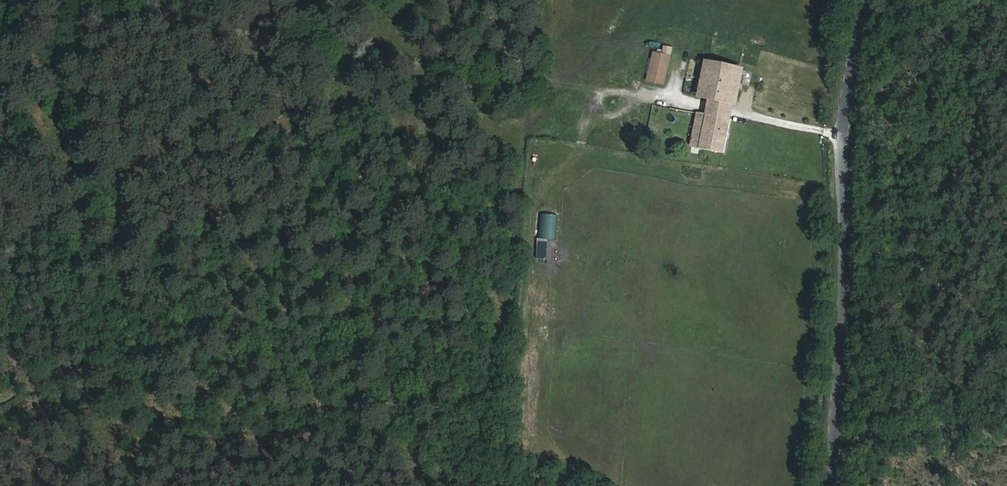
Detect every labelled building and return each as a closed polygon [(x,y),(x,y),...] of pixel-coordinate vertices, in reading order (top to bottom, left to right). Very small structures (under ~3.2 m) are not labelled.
[(664,84),(672,51),(664,49),(663,56),(654,54),(649,80),(664,84)] [(709,98),(734,103),(741,71),(708,63),(701,96),(709,98)] [(709,98),(705,115),(730,120),(734,103),(709,98)] [(730,120),(705,115),(699,114),(692,146),(724,152),(730,120)]
